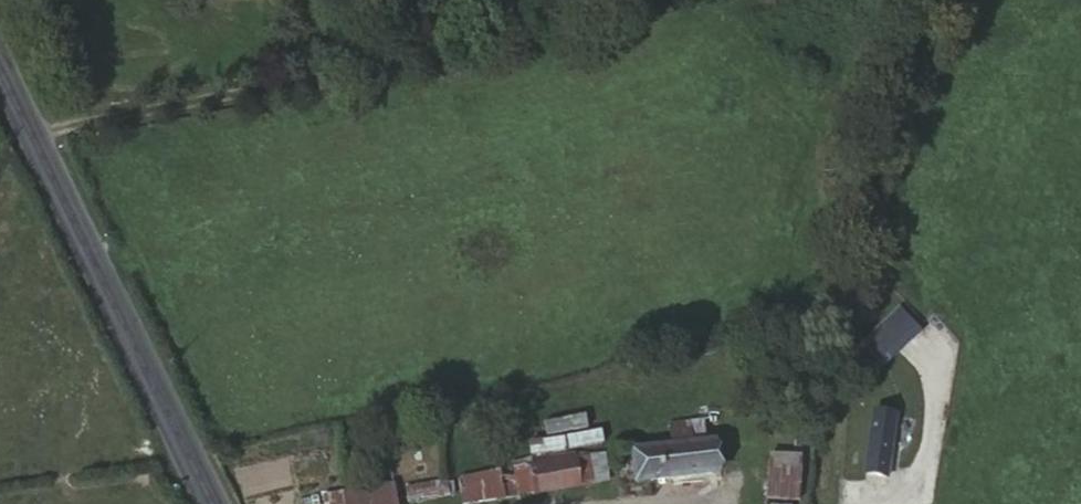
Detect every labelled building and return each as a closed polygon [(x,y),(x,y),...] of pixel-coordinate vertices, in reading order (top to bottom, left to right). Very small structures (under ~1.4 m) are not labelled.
[(881,368),(922,333),(901,308),(860,343),(881,368)] [(645,475),(727,467),(725,430),(698,433),(698,414),(671,416),(671,439),(644,441),(645,475)] [(875,469),(893,470),(897,424),(881,423),(875,469)] [(537,462),(536,464),(537,490),(561,489),(561,462),(537,462)] [(536,464),(349,480),(351,503),(415,503),(536,492),(537,490),(536,464)]
